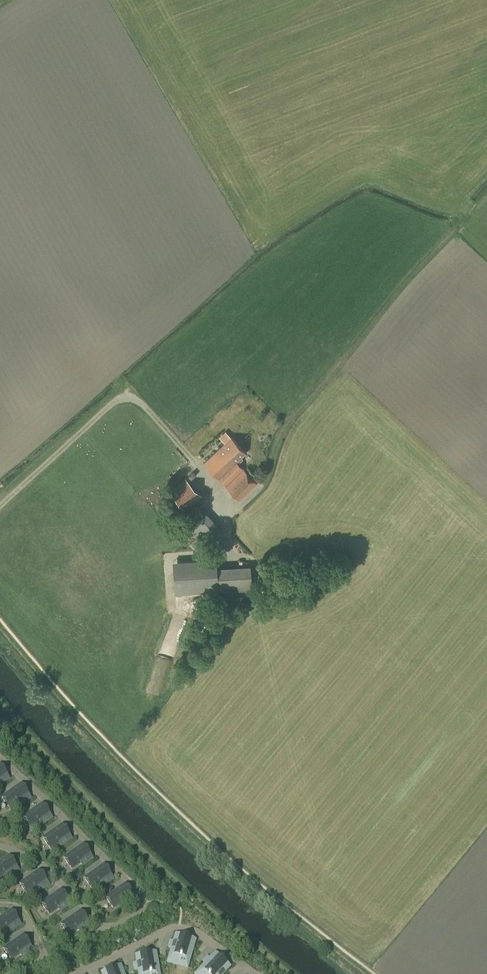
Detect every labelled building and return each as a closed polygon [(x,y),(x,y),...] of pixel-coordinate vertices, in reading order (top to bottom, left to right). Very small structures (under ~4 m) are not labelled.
[(239,501),(257,484),(238,463),(242,458),(241,457),(245,453),(231,437),(204,462),(218,478),(239,501)] [(187,512),(202,497),(184,478),(177,484),(178,484),(169,492),(187,512)] [(204,534),(218,523),(204,504),(189,516),(204,534)] [(250,587),(247,561),(213,564),(213,555),(172,558),(174,593),(250,587)] [(9,778),(0,766),(0,785),(9,778)] [(20,805),(30,798),(21,784),(2,798),(9,808),(18,802),(20,805)] [(42,825),(52,818),(42,804),(23,817),(31,828),(40,822),(42,825)] [(61,846),(71,839),(62,825),(43,838),(50,849),(59,843),(61,846)] [(83,866),(92,858),(83,845),(64,858),(72,869),(81,863),(83,866)] [(18,870),(8,856),(0,862),(0,878),(6,874),(8,877),(18,870)] [(103,886),(113,879),(103,865),(84,878),(92,889),(101,883),(103,886)] [(38,891),(48,884),(39,871),(20,884),(27,895),(36,888),(38,891)] [(124,905),(134,898),(125,884),(106,898),(113,908),(122,902),(124,905)] [(60,911),(70,904),(60,890),(41,904),(49,914),(58,908),(60,911)] [(20,924),(11,910),(0,918),(0,933),(8,928),(10,931),(20,924)] [(79,932),(89,925),(80,911),(61,924),(68,935),(77,929),(79,932)] [(169,940),(167,947),(171,948),(166,964),(178,967),(181,959),(190,962),(196,940),(175,933),(173,941),(169,940)] [(22,956),(32,949),(23,935),(4,949),(11,959),(20,953),(22,956)] [(134,955),(136,963),(132,964),(133,971),(137,970),(137,973),(160,973),(156,951),(134,955)] [(202,960),(204,963),(194,973),(225,973),(231,967),(215,952),(210,958),(207,955),(202,960)] [(121,965),(100,972),(101,973),(124,973),(121,965)]
